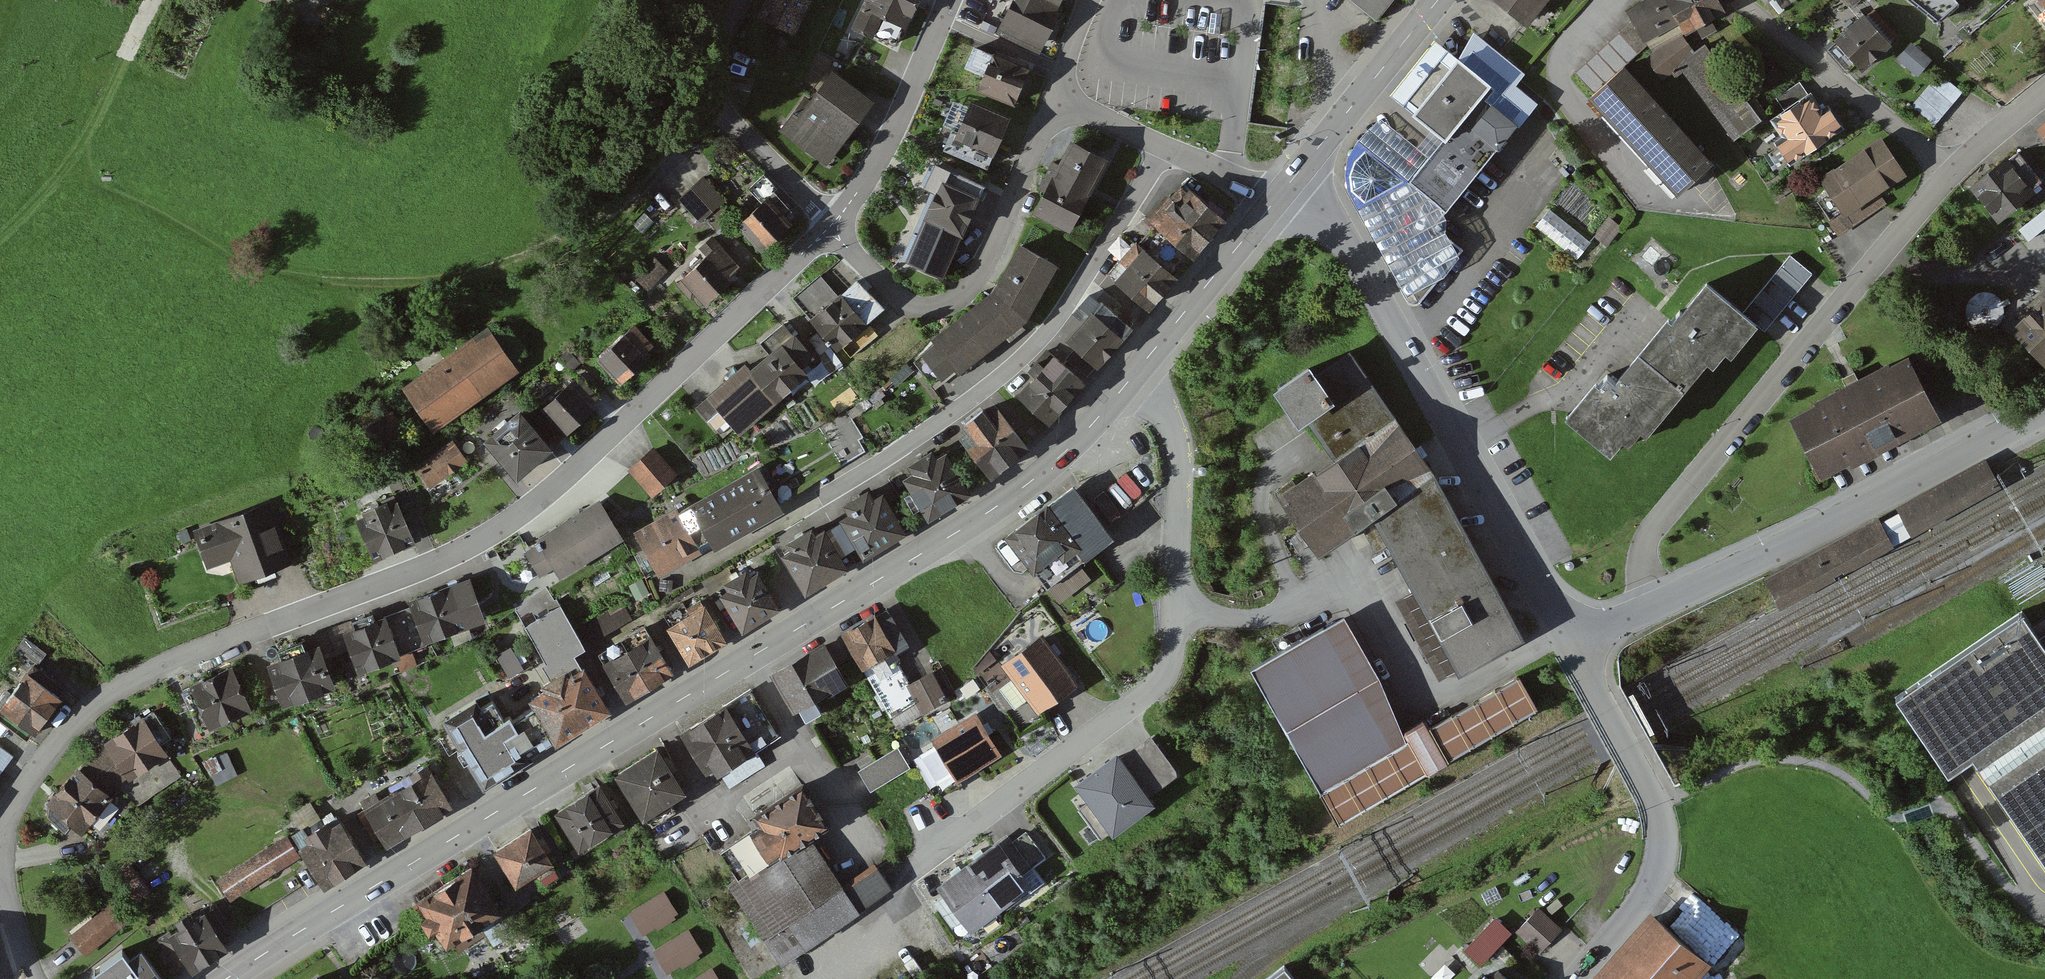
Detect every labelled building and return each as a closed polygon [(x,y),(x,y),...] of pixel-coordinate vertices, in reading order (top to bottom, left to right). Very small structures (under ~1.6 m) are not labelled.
[(805,0),(768,0),(760,19),(796,35),(811,3),(805,0)] [(855,25),(899,45),(919,0),(867,0),(855,25)] [(1000,36),(1039,54),(1065,0),(1017,0),(1000,36)] [(1379,23),(1398,0),(1350,0),(1379,23)] [(1528,26),(1550,0),(1498,0),(1528,26)] [(1665,0),(1643,0),(1625,10),(1631,21),(1645,46),(1647,44),(1651,52),(1657,48),(1682,35),(1683,34),(1665,0)] [(1684,35),(1697,29),(1702,38),(1717,30),(1711,21),(1726,13),(1718,0),(1665,0),(1683,34),(1684,35)] [(2044,10),(2044,0),(2036,0),(2044,10)] [(1892,46),(1866,13),(1829,42),(1855,75),(1892,46)] [(1645,46),(1631,21),(1575,73),(1593,93),(1624,65),(1645,46)] [(1761,54),(1740,33),(1723,50),(1743,70),(1761,54)] [(1705,44),(1694,52),(1682,35),(1657,48),(1645,58),(1663,80),(1679,68),(1734,140),(1761,120),(1705,44)] [(1928,58),(1913,45),(1901,59),(1916,72),(1928,58)] [(1029,73),(995,57),(979,93),(1013,108),(1029,73)] [(1767,75),(1775,84),(1785,76),(1770,58),(1758,69),(1763,77),(1767,75)] [(1459,61),(1412,117),(1444,143),(1410,184),(1447,215),(1519,128),(1482,98),(1491,87),(1459,61)] [(1588,98),(1678,196),(1714,163),(1624,65),(1593,93),(1588,98)] [(1965,93),(1942,74),(1913,108),(1936,128),(1965,93)] [(873,106),(833,75),(786,134),(826,166),(873,106)] [(1765,88),(1755,76),(1745,84),(1755,96),(1765,88)] [(1776,97),(1784,108),(1807,93),(1803,88),(1800,82),(1776,97)] [(1822,119),(1812,103),(1780,123),(1791,140),(1782,147),(1793,164),(1844,131),(1832,113),(1822,119)] [(1008,119),(973,105),(952,155),(986,170),(1008,119)] [(1907,177),(1882,140),(1822,181),(1847,218),(1907,177)] [(1107,164),(1072,146),(1035,217),(1070,234),(1107,164)] [(2036,193),(2008,161),(1971,190),(1999,222),(2036,193)] [(981,187),(947,173),(911,266),(944,279),(981,187)] [(703,176),(678,199),(700,223),(725,200),(703,176)] [(1224,219),(1189,190),(1157,227),(1192,257),(1224,219)] [(1551,196),(1538,214),(1583,244),(1595,226),(1551,196)] [(772,211),(750,230),(770,253),(792,233),(772,211)] [(1174,277),(1137,246),(1109,278),(1146,309),(1174,277)] [(1057,271),(1022,250),(995,296),(938,341),(963,372),(1028,321),(1057,271)] [(655,257),(634,278),(648,291),(669,270),(655,257)] [(1791,259),(1742,317),(1754,328),(1763,336),(1789,305),(1813,277),(1791,259)] [(688,282),(709,306),(732,286),(712,262),(688,282)] [(841,301),(822,279),(795,303),(840,352),(884,313),(859,285),(841,301)] [(1742,317),(1708,288),(1675,325),(1669,320),(1614,382),(1609,377),(1602,385),(1597,381),(1565,418),(1612,460),(1628,442),(1637,449),(1725,349),(1732,355),(1754,328),(1742,317)] [(2006,329),(2044,370),(2044,293),(2006,329)] [(1128,330),(1092,300),(1077,318),(1086,325),(1071,342),(1098,365),(1128,330)] [(652,326),(635,338),(649,357),(666,345),(652,326)] [(533,365),(507,327),(410,395),(436,433),(533,365)] [(814,369),(784,332),(764,348),(771,357),(751,373),(747,369),(699,408),(725,440),(814,369)] [(629,340),(602,361),(622,386),(649,365),(629,340)] [(1420,450),(1350,353),(1288,395),(1335,461),(1284,495),(1322,556),(1372,522),(1459,677),(1522,640),(1436,477),(1420,450)] [(1935,415),(1903,356),(1854,383),(1790,418),(1819,471),(1850,454),(1853,460),(1854,460),(1935,416),(1935,415)] [(1083,384),(1054,360),(1020,401),(1049,425),(1083,384)] [(574,394),(553,413),(577,439),(599,420),(574,394)] [(1027,450),(998,413),(962,440),(991,477),(1027,450)] [(553,459),(527,426),(493,452),(519,485),(553,459)] [(424,472),(437,492),(479,465),(466,445),(424,472)] [(677,475),(655,450),(632,472),(654,496),(677,475)] [(970,494),(946,457),(908,482),(931,519),(970,494)] [(2000,486),(1986,462),(1771,579),(1785,604),(2000,486)] [(782,513),(758,471),(693,507),(717,550),(782,513)] [(1111,538),(1075,489),(1008,538),(1045,587),(1111,538)] [(904,533),(882,495),(843,517),(865,555),(904,533)] [(411,537),(398,497),(365,508),(378,548),(411,537)] [(621,540),(600,504),(538,540),(542,546),(527,554),(545,585),(621,540)] [(289,563),(270,506),(193,531),(206,569),(235,560),(241,578),(289,563)] [(702,555),(677,511),(635,535),(660,579),(702,555)] [(847,566),(825,529),(783,554),(805,591),(847,566)] [(778,606),(757,572),(720,594),(741,629),(778,606)] [(467,627),(452,590),(344,634),(359,671),(467,627)] [(726,641),(704,607),(668,630),(691,664),(726,641)] [(2018,607),(1892,694),(1945,770),(1970,753),(2043,858),(2044,857),(2044,646),(2036,634),(2018,607)] [(586,650),(562,610),(528,630),(556,677),(526,695),(556,746),(611,714),(584,668),(578,672),(570,660),(586,650)] [(890,613),(846,639),(900,729),(951,698),(934,671),(912,684),(895,656),(910,647),(890,613)] [(1380,676),(1344,620),(1252,670),(1340,823),(1536,711),(1518,681),(1410,742),(1380,676)] [(2036,634),(2044,646),(2044,628),(2036,634)] [(1001,666),(1038,715),(1079,683),(1042,634),(1001,666)] [(671,673),(650,639),(608,666),(629,699),(671,673)] [(769,675),(793,715),(827,694),(829,697),(849,685),(824,643),(769,675)] [(333,686),(317,646),(270,664),(285,704),(333,686)] [(248,709),(231,672),(186,693),(203,731),(248,709)] [(61,698),(27,674),(0,712),(34,735),(61,698)] [(779,734),(753,690),(676,737),(703,782),(721,771),(730,786),(763,766),(753,750),(779,734)] [(491,706),(457,727),(489,780),(536,753),(514,716),(501,723),(491,706)] [(1001,756),(978,715),(934,740),(958,780),(1001,756)] [(180,777),(144,719),(106,744),(78,768),(46,806),(79,836),(85,830),(98,842),(127,808),(180,777)] [(1120,758),(1149,797),(1176,777),(1176,771),(1150,736),(1120,758)] [(897,747),(858,771),(871,792),(910,768),(897,747)] [(684,790),(657,750),(616,776),(643,817),(684,790)] [(1074,786),(1112,837),(1156,805),(1149,797),(1120,758),(1117,754),(1074,786)] [(451,806),(429,770),(366,809),(388,844),(451,806)] [(623,823),(600,786),(557,812),(581,849),(623,823)] [(826,828),(802,793),(719,850),(739,880),(728,887),(782,965),(891,890),(875,866),(845,887),(811,838),(826,828)] [(364,860),(339,820),(299,845),(325,886),(364,860)] [(551,862),(532,830),(496,852),(516,884),(551,862)] [(1025,832),(1012,842),(1032,868),(1045,857),(1025,832)] [(1006,834),(966,864),(1002,910),(1032,887),(1023,875),(1032,868),(1012,842),(1006,834)] [(301,857),(289,837),(217,881),(229,901),(301,857)] [(966,864),(936,887),(972,934),(1002,910),(966,864)] [(154,890),(135,865),(117,878),(135,904),(154,890)] [(499,911),(472,866),(414,900),(441,945),(499,911)] [(664,891),(628,914),(643,936),(678,914),(664,891)] [(1486,947),(1516,912),(1498,896),(1468,931),(1486,947)] [(125,925),(110,906),(70,938),(86,957),(125,925)] [(1561,929),(1540,909),(1518,931),(1539,951),(1561,929)] [(226,948),(205,916),(163,943),(184,975),(226,948)] [(1653,921),(1600,978),(1701,978),(1708,971),(1653,921)] [(688,930),(652,952),(667,974),(702,952),(688,930)] [(141,952),(128,961),(122,953),(93,975),(95,978),(162,978),(141,952)] [(694,978),(719,978),(711,968),(694,978)] [(1286,969),(1273,978),(1294,978),(1286,969)] [(1501,969),(1491,978),(1510,978),(1501,969)]
